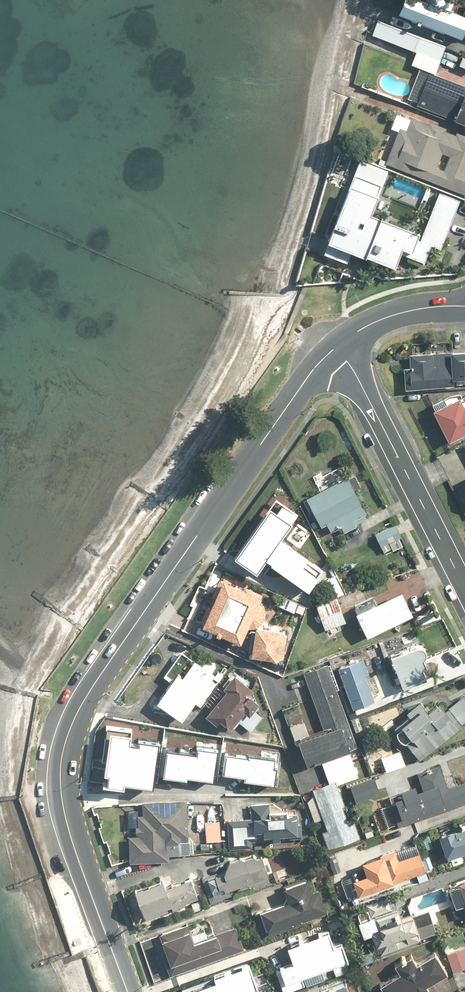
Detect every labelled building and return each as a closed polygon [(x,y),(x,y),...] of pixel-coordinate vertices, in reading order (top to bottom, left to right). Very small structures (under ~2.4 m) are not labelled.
[(464,31),(464,14),(464,17),(450,11),(455,0),(421,0),(421,1),(420,0),(406,0),(403,7),(397,4),(393,13),(457,39),(461,30),(464,31)] [(421,66),(436,72),(446,46),(378,20),(374,33),(415,49),(410,62),(421,66)] [(421,66),(405,102),(464,126),(464,86),(436,72),(421,66)] [(464,196),(464,139),(395,112),(376,161),(464,196)] [(430,246),(437,249),(457,200),(438,193),(420,237),(368,215),(387,171),(357,159),(317,256),(344,267),(349,253),(390,270),(396,254),(422,265),(430,246)] [(407,353),(407,368),(401,367),(400,388),(464,389),(464,354),(407,353)] [(464,432),(464,405),(461,408),(456,397),(443,404),(440,398),(427,405),(445,442),(464,432)] [(367,520),(339,464),(314,477),(320,490),(303,499),(318,529),(323,526),(327,534),(340,527),(343,532),(367,520)] [(264,565),(308,593),(323,571),(278,542),(296,514),(277,502),(238,561),(258,574),(264,565)] [(400,537),(394,524),(372,534),(382,555),(401,546),(397,539),(400,537)] [(235,647),(257,599),(217,581),(195,629),(235,647)] [(363,637),(409,615),(399,593),(375,605),(372,598),(350,608),(363,637)] [(334,597),(314,605),(324,631),(344,623),(334,597)] [(283,633),(254,630),(252,660),(280,662),(283,633)] [(386,648),(383,643),(364,652),(374,675),(390,668),(400,690),(423,680),(420,673),(424,671),(419,659),(425,657),(419,644),(404,651),(400,642),(386,648)] [(212,675),(180,651),(165,672),(172,677),(153,703),(178,722),(212,675)] [(355,744),(324,662),(299,672),(321,730),(308,735),(303,722),(287,728),(302,767),(319,761),(327,783),(302,792),(313,821),(319,818),(324,831),(321,832),(327,848),(358,835),(353,821),(345,824),(339,807),(344,805),(336,785),(357,777),(346,747),(355,744)] [(362,663),(338,671),(341,681),(335,683),(341,699),(346,697),(350,709),(375,701),(362,663)] [(252,689),(231,671),(202,704),(206,708),(200,715),(212,726),(216,721),(227,731),(236,721),(249,732),(261,718),(254,711),(258,706),(246,696),(252,689)] [(464,722),(464,700),(461,696),(441,714),(432,704),(423,711),(417,704),(389,729),(417,763),(464,722)] [(111,727),(105,780),(125,783),(125,778),(152,781),(157,739),(140,737),(139,742),(127,741),(128,729),(111,727)] [(168,746),(164,771),(186,775),(186,771),(214,775),(218,746),(198,743),(197,750),(168,746)] [(228,750),(226,769),(245,771),(244,776),(275,781),(278,762),(273,762),(274,753),(250,750),(250,753),(228,750)] [(405,768),(400,752),(378,758),(382,775),(405,768)] [(464,802),(464,782),(445,789),(436,765),(410,774),(414,785),(397,791),(400,800),(378,807),(386,830),(464,802)] [(379,795),(373,778),(347,786),(352,804),(379,795)] [(187,802),(137,799),(134,840),(125,839),(124,862),(172,865),(172,856),(193,857),(194,840),(184,840),(187,802)] [(248,820),(225,821),(226,852),(252,852),(252,841),(278,840),(278,837),(296,836),(296,820),(280,820),(280,812),(271,813),(270,805),(248,805),(248,820)] [(219,823),(202,822),(202,832),(197,832),(197,842),(218,843),(219,823)] [(464,854),(464,827),(437,836),(445,860),(464,854)] [(354,895),(424,872),(419,856),(399,862),(395,850),(359,862),(363,876),(349,880),(354,895)] [(219,871),(203,876),(210,897),(238,888),(239,892),(249,889),(247,884),(267,877),(260,857),(244,862),(243,859),(218,867),(219,871)] [(176,905),(194,897),(186,879),(163,889),(159,879),(129,893),(140,919),(168,907),(170,911),(177,907),(176,905)] [(262,939),(326,918),(317,889),(308,892),(304,880),(278,888),(283,904),(254,914),(262,939)] [(442,888),(454,922),(464,918),(464,880),(442,888)] [(397,921),(393,909),(353,923),(359,940),(368,937),(374,956),(440,934),(431,910),(397,921)] [(167,977),(244,950),(236,929),(196,943),(189,924),(153,936),(167,977)] [(303,975),(347,959),(341,943),(333,946),(326,928),(286,943),(293,962),(276,968),(285,991),(306,984),(303,975)] [(445,954),(452,974),(464,969),(464,950),(464,947),(445,954)] [(430,955),(413,966),(408,958),(392,968),(396,974),(376,987),(379,991),(426,991),(423,987),(443,975),(430,955)] [(248,964),(176,988),(177,991),(258,991),(248,964)]
